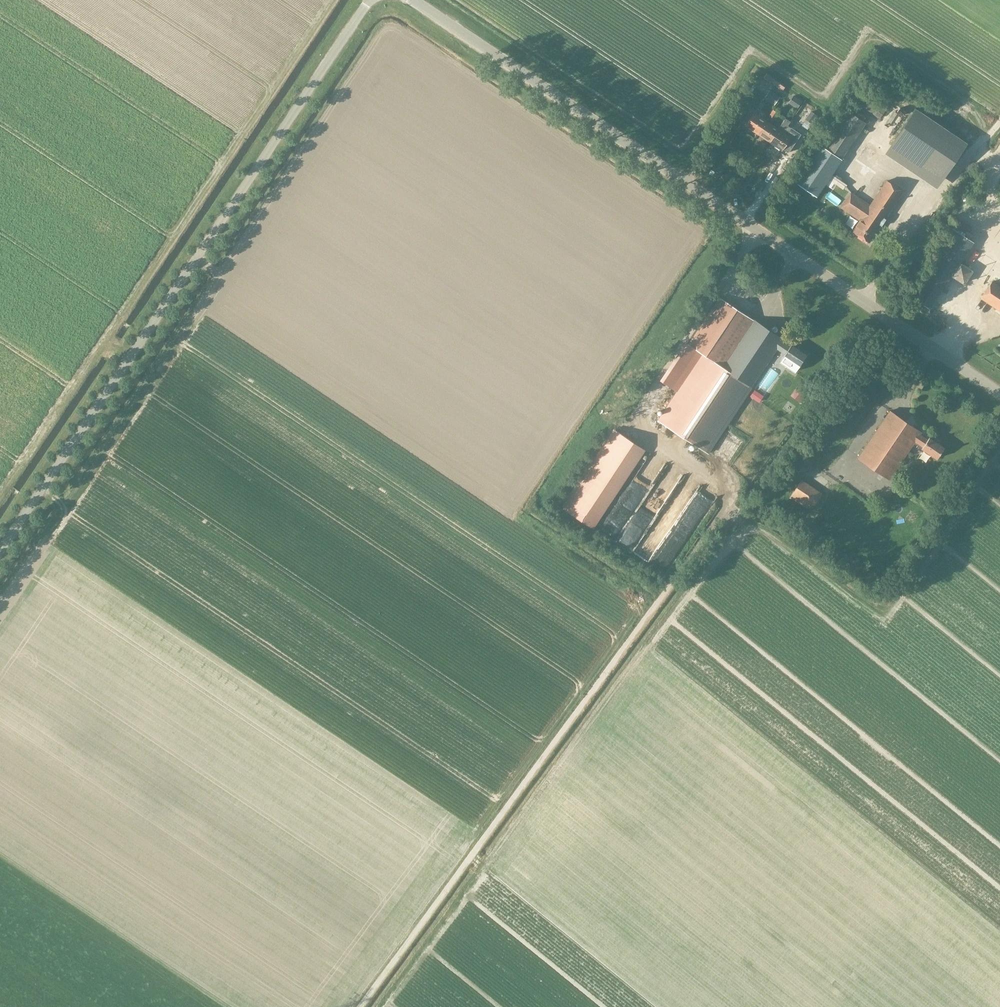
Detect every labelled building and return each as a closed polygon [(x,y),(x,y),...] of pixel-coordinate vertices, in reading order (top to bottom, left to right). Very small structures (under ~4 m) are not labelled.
[(892,46),(887,51),(892,56),(897,51),(892,46)] [(880,118),(886,110),(862,93),(856,102),(880,118)] [(915,108),(891,144),(943,179),(967,143),(915,108)] [(774,119),(778,113),(773,109),(769,115),(774,119)] [(821,144),(842,158),(865,123),(845,109),(821,144)] [(766,121),(758,116),(753,113),(745,126),(757,134),(766,121)] [(790,137),(782,132),(786,127),(793,133),(797,127),(785,118),(778,129),(769,142),(781,150),(790,137)] [(769,142),(778,129),(766,121),(757,134),(769,142)] [(821,145),(794,184),(815,198),(842,160),(842,159),(821,145)] [(885,219),(903,192),(886,181),(870,205),(851,193),(841,208),(860,220),(852,231),(869,243),(880,226),(881,226),(885,219)] [(839,200),(846,192),(835,183),(828,191),(839,200)] [(852,228),(855,219),(848,216),(844,225),(852,228)] [(981,223),(975,223),(976,239),(983,239),(982,233),(993,233),(993,239),(999,238),(999,228),(981,229),(981,223)] [(951,276),(963,284),(972,270),(959,262),(973,242),(956,231),(952,229),(909,296),(912,298),(929,309),(951,276)] [(992,281),(981,298),(999,311),(999,287),(992,281)] [(657,419),(669,427),(708,453),(752,386),(751,386),(776,348),(782,339),(720,297),(688,344),(701,353),(683,381),(676,391),(657,419)] [(782,339),(776,348),(784,354),(783,355),(779,362),(794,372),(806,355),(782,339)] [(672,374),(666,384),(676,391),(683,381),(672,374)] [(626,421),(630,407),(623,405),(619,419),(626,421)] [(889,479),(913,443),(936,459),(944,448),(929,438),(927,440),(919,434),(921,432),(889,411),(858,458),(889,479)] [(613,430),(561,508),(585,524),(636,445),(613,430)] [(824,495),(822,494),(801,481),(790,497),(811,511),(815,504),(818,505),(824,495)]
